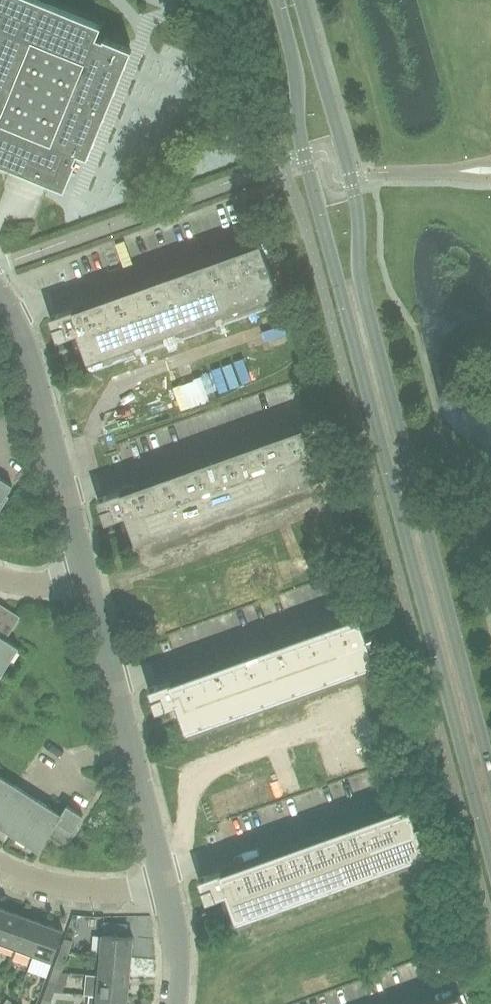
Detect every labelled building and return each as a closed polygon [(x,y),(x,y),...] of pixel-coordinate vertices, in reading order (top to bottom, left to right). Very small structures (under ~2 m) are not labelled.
[(64,189),(79,153),(87,157),(132,48),(98,34),(102,26),(48,4),(50,0),(0,0),(0,163),(64,189)] [(260,249),(88,310),(87,311),(88,315),(77,319),(73,309),(50,317),(58,340),(78,332),(88,360),(278,292),(260,243),(258,244),(260,249)] [(326,474),(308,425),(306,426),(308,431),(135,493),(136,497),(125,501),(121,491),(98,499),(106,522),(126,514),(136,542),(326,474)] [(12,486),(0,479),(0,505),(12,486)] [(19,648),(3,638),(13,622),(0,614),(0,677),(19,648)] [(377,664),(359,615),(357,616),(359,620),(185,683),(187,687),(175,691),(172,680),(148,688),(156,711),(177,704),(187,732),(377,664)] [(39,853),(49,838),(63,847),(82,816),(67,806),(61,816),(0,777),(0,828),(39,853)] [(227,894),(232,909),(237,922),(427,854),(409,805),(407,805),(409,810),(235,872),(237,876),(225,880),(222,870),(198,879),(207,901),(227,894)] [(0,909),(0,936),(9,912),(0,909)] [(0,936),(0,947),(15,952),(27,919),(9,912),(0,936)] [(27,919),(15,952),(33,959),(45,925),(27,919)] [(45,925),(33,959),(51,965),(63,932),(45,925)] [(103,936),(101,957),(131,959),(133,939),(103,936)] [(61,951),(69,954),(73,943),(65,940),(61,951)] [(61,974),(69,954),(61,951),(54,971),(61,974)] [(99,977),(130,980),(131,959),(101,957),(99,977)] [(54,993),(61,974),(54,971),(46,992),(54,993)] [(128,1000),(130,980),(99,977),(97,997),(128,1000)] [(41,1003),(50,1003),(54,993),(46,992),(41,1003)] [(459,994),(457,995),(459,1000),(448,1003),(463,1003),(459,994)]
